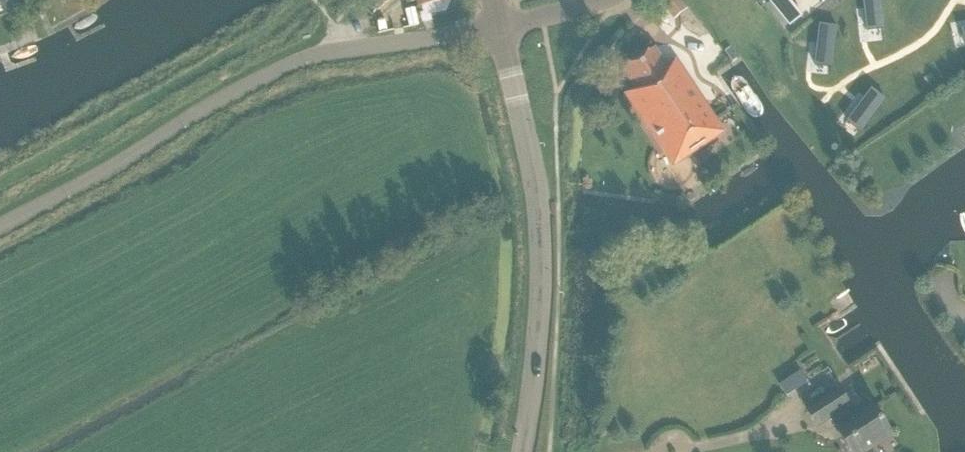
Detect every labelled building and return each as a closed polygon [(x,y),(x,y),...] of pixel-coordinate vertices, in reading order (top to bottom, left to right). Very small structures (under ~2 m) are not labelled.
[(5,3),(7,8),(19,4),(18,0),(0,0),(0,4),(5,3)] [(687,8),(681,0),(662,0),(659,2),(674,19),(687,8)] [(804,11),(795,0),(773,0),(791,22),(804,11)] [(883,27),(880,0),(862,0),(866,29),(883,27)] [(813,64),(831,66),(836,25),(818,23),(813,64)] [(667,66),(654,48),(622,69),(634,88),(625,94),(673,166),(724,132),(676,59),(667,66)] [(846,120),(860,130),(884,98),(871,88),(846,120)] [(846,407),(849,405),(839,390),(807,411),(817,426),(833,415),(839,425),(835,428),(851,451),(865,451),(892,435),(872,404),(853,416),(846,407)]
